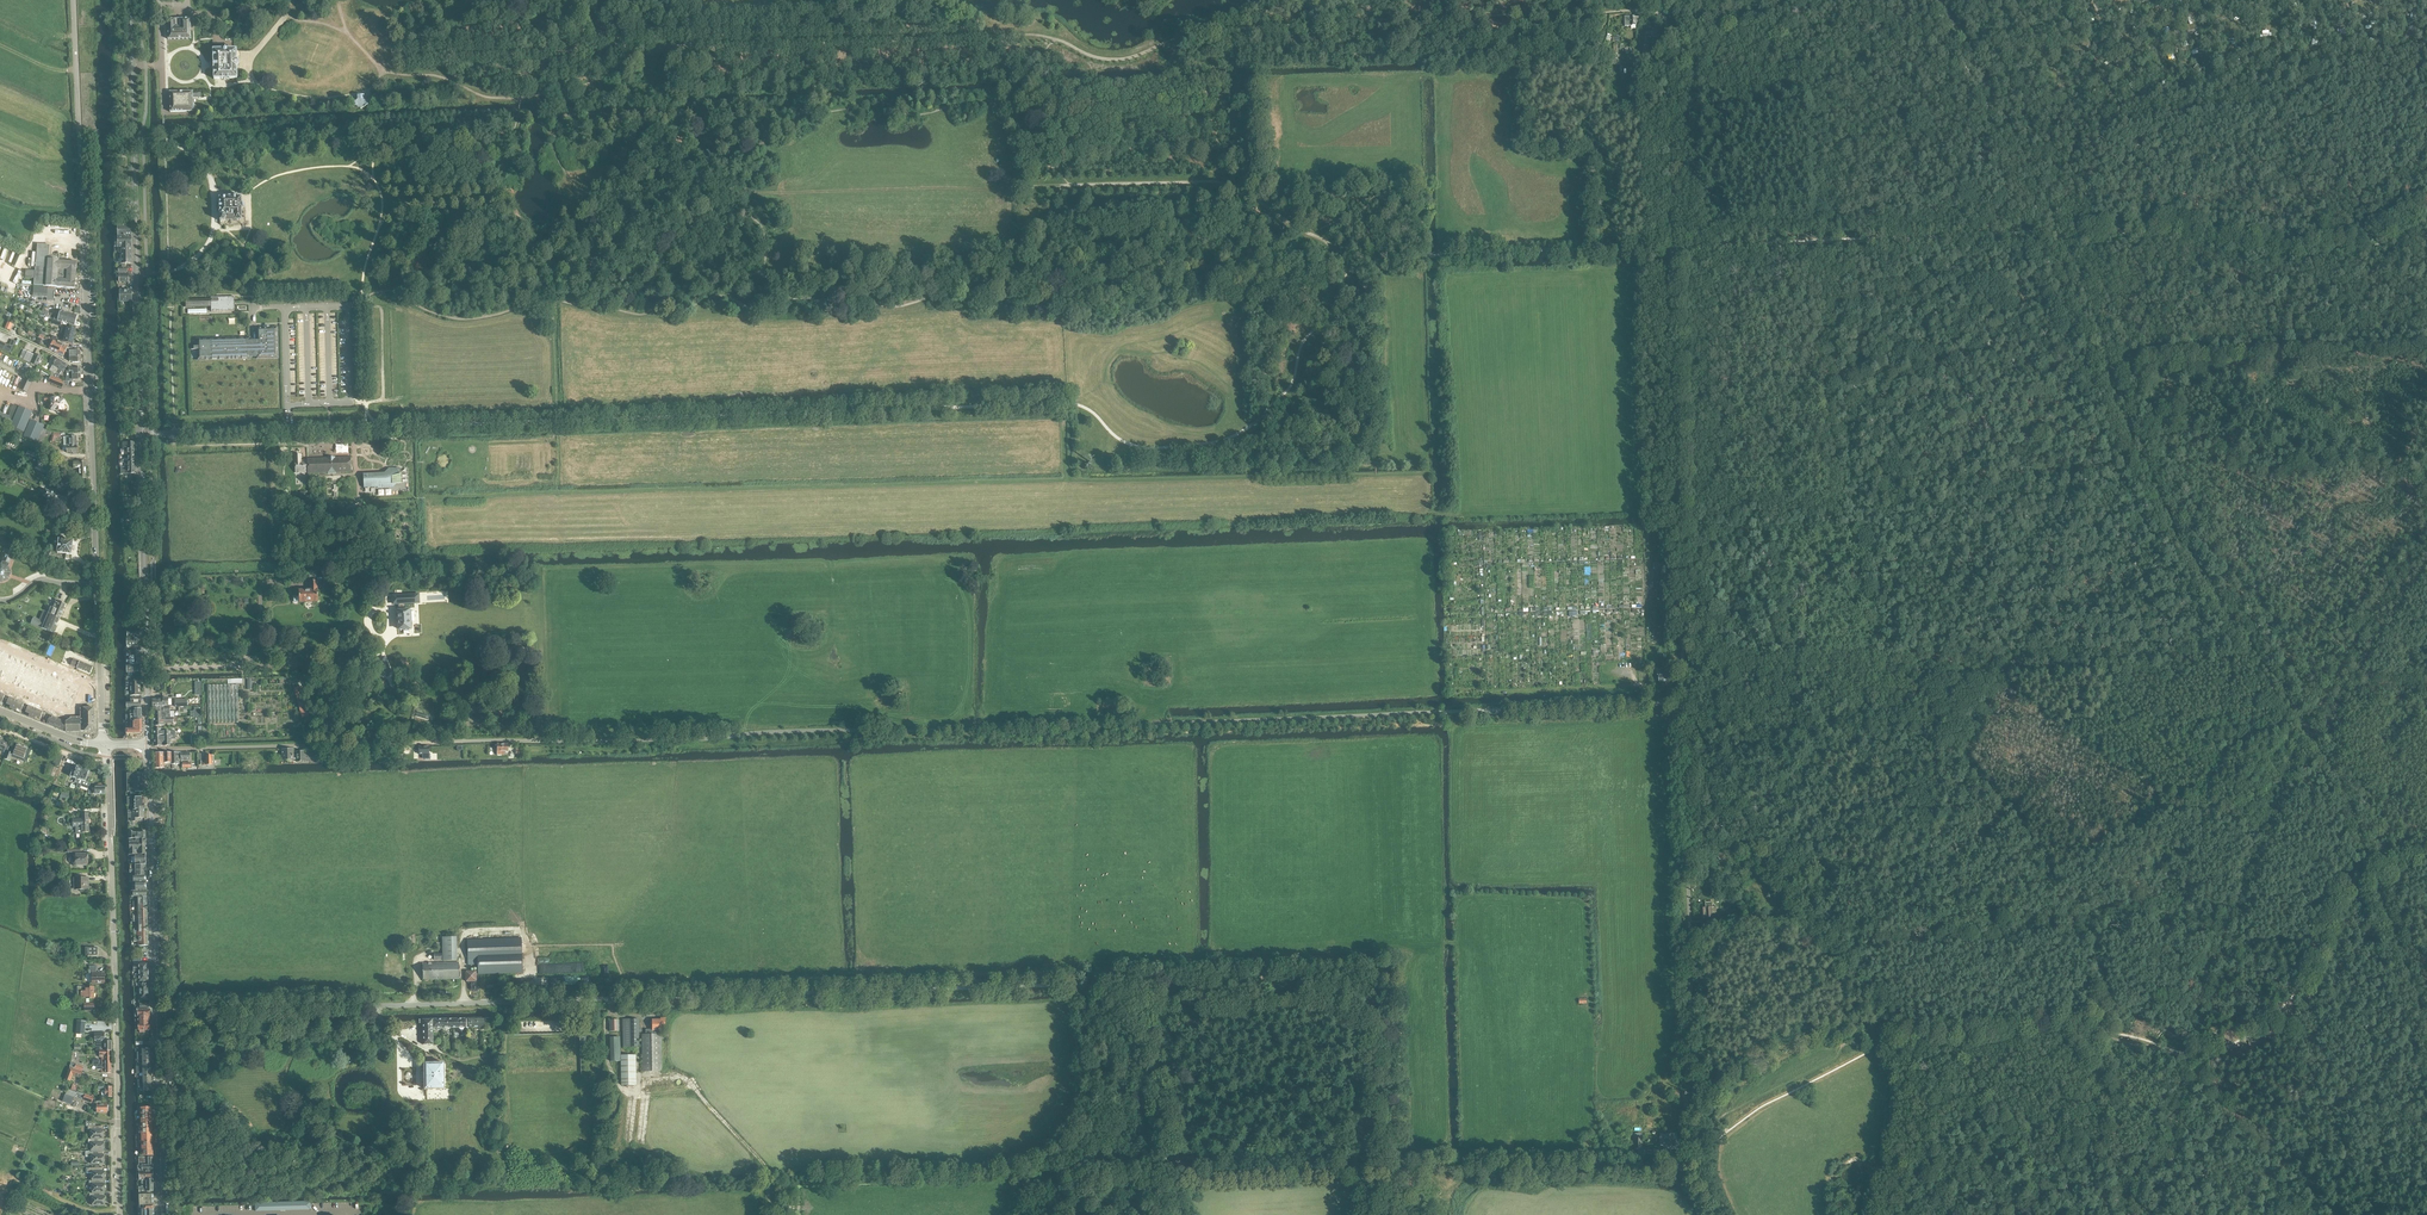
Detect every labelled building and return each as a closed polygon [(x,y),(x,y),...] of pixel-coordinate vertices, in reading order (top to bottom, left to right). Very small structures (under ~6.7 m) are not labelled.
[(1633,17),(1626,17),(1627,27),(1632,27),(1632,29),(1637,28),(1637,26),(1639,26),(1638,18),(1634,18),(1633,17)] [(170,39),(194,38),(193,19),(169,20),(170,39)] [(1652,32),(1652,29),(1648,29),(1648,38),(1658,37),(1658,31),(1652,32)] [(228,79),(240,79),(240,68),(242,66),(242,61),(240,60),(240,50),(217,51),(217,64),(218,79),(228,79)] [(193,94),(193,91),(182,92),(170,92),(170,113),(193,112),(193,109),(195,109),(195,106),(193,106),(193,98),(201,98),(201,94),(193,94)] [(366,102),(364,100),(364,96),(358,96),(358,101),(356,102),(355,102),(355,106),(356,106),(357,108),(367,108),(367,106),(368,106),(367,102),(366,102)] [(241,202),(241,196),(229,196),(229,197),(219,197),(220,215),(220,221),(220,224),(222,224),(222,225),(223,225),(223,224),(226,224),(226,221),(235,220),(235,221),(242,220),(241,209),(243,209),(244,208),(244,204),(242,202),(241,202)] [(131,235),(131,225),(118,225),(118,228),(115,228),(115,232),(118,232),(118,235),(131,235)] [(118,247),(131,247),(131,235),(118,235),(118,247)] [(59,259),(51,259),(51,256),(49,256),(50,245),(37,244),(36,266),(36,270),(26,270),(25,277),(35,278),(34,285),(75,288),(77,262),(62,261),(62,257),(59,257),(59,259)] [(131,263),(131,247),(118,247),(118,252),(121,252),(121,263),(123,263),(123,267),(119,267),(119,272),(129,272),(129,267),(126,267),(126,263),(131,263)] [(54,301),(55,289),(48,289),(48,287),(34,286),(33,297),(47,298),(47,300),(54,301)] [(120,300),(121,300),(129,300),(132,300),(132,289),(120,289),(120,300)] [(212,311),(235,310),(235,303),(235,296),(211,297),(211,303),(212,311)] [(75,325),(77,315),(60,311),(59,316),(56,315),(54,319),(62,322),(70,324),(75,325)] [(74,329),(75,325),(70,324),(69,328),(63,326),(61,333),(62,333),(64,334),(74,337),(76,330),(74,329)] [(270,328),(256,328),(256,340),(253,340),(250,340),(250,338),(197,339),(197,347),(191,347),(191,358),(198,358),(198,360),(250,359),(250,356),(257,356),(257,359),(278,358),(277,328),(270,328)] [(64,334),(62,333),(60,341),(72,344),(74,337),(64,334)] [(50,342),(47,348),(59,353),(63,345),(58,342),(54,341),(51,340),(50,342)] [(13,347),(0,341),(0,348),(10,353),(13,347)] [(63,345),(59,353),(64,356),(65,352),(70,354),(70,350),(69,350),(70,348),(68,347),(63,345)] [(70,348),(69,350),(70,350),(70,354),(70,356),(70,357),(80,357),(80,351),(71,351),(73,348),(70,347),(70,348)] [(35,355),(23,350),(19,359),(30,363),(31,362),(38,366),(42,357),(35,354),(35,355)] [(55,374),(63,362),(57,358),(52,366),(49,371),(55,374)] [(63,372),(68,365),(63,362),(55,374),(55,375),(58,376),(62,371),(63,372)] [(68,385),(68,381),(73,381),(73,380),(81,379),(80,374),(67,374),(67,378),(64,384),(68,385)] [(61,377),(58,376),(55,375),(54,377),(51,376),(49,381),(50,382),(62,388),(64,382),(59,380),(61,377)] [(25,379),(20,389),(27,392),(32,382),(25,379)] [(56,400),(56,398),(45,399),(45,401),(51,401),(51,411),(57,410),(57,412),(58,413),(60,413),(61,412),(62,412),(62,411),(64,411),(63,404),(64,403),(64,402),(63,401),(63,400),(56,400)] [(0,427),(3,422),(11,425),(11,426),(8,431),(22,436),(23,437),(37,443),(36,443),(37,444),(40,445),(46,433),(46,431),(47,430),(43,428),(44,426),(29,419),(32,412),(19,407),(14,405),(9,416),(6,415),(0,413),(0,427)] [(59,437),(59,433),(53,433),(46,431),(46,433),(53,436),(53,437),(52,437),(50,442),(53,443),(56,437),(59,437)] [(64,448),(77,447),(76,436),(63,437),(64,448)] [(16,443),(9,440),(9,441),(8,441),(6,445),(15,449),(17,444),(16,444),(16,443)] [(28,452),(25,458),(37,463),(40,457),(37,456),(39,451),(33,448),(33,449),(34,450),(32,453),(28,452)] [(301,461),(301,454),(295,455),(296,473),(304,473),(308,473),(308,460),(301,461)] [(59,455),(57,459),(65,463),(67,458),(61,455),(59,455)] [(308,473),(353,473),(352,456),(308,457),(308,460),(308,473)] [(86,475),(85,462),(74,462),(74,468),(80,468),(80,475),(86,475)] [(363,474),(364,488),(367,488),(391,487),(395,483),(400,482),(399,468),(389,468),(385,473),(363,474)] [(54,511),(60,497),(46,490),(43,497),(51,501),(48,508),(54,511)] [(133,520),(132,511),(124,512),(124,519),(126,519),(126,520),(127,520),(133,520)] [(61,535),(63,530),(49,527),(47,532),(61,535)] [(370,535),(370,537),(372,538),(375,540),(378,535),(375,533),(372,532),(370,535)] [(71,555),(73,541),(59,540),(58,553),(71,555)] [(2,582),(3,582),(4,582),(5,581),(6,581),(7,580),(8,579),(9,578),(10,577),(10,576),(11,575),(11,574),(11,573),(11,572),(11,571),(10,571),(10,570),(10,569),(9,568),(9,567),(8,566),(10,563),(14,553),(4,549),(4,552),(6,553),(2,564),(1,564),(0,564),(0,582),(1,582),(2,582)] [(299,596),(294,597),(294,602),(299,602),(318,601),(317,581),(310,581),(310,590),(299,590),(299,596)] [(395,596),(393,596),(393,604),(398,603),(398,611),(399,629),(403,629),(404,631),(409,631),(409,629),(410,629),(410,621),(412,621),(411,611),(409,611),(409,610),(406,610),(405,603),(419,602),(418,595),(401,596),(395,596)] [(54,633),(66,604),(56,600),(53,608),(51,607),(49,613),(44,611),(40,620),(34,618),(32,623),(45,629),(44,632),(48,634),(49,631),(54,633)] [(127,646),(140,646),(140,630),(127,631),(127,638),(127,646)] [(127,665),(141,665),(140,651),(127,652),(127,665)] [(0,658),(0,665),(4,666),(8,655),(2,653),(0,658)] [(8,655),(4,666),(10,669),(14,658),(8,655)] [(385,655),(375,659),(382,676),(392,672),(385,655)] [(14,658),(10,669),(16,672),(20,661),(14,658)] [(93,667),(73,658),(70,664),(90,673),(93,667)] [(20,661),(16,672),(22,674),(26,663),(20,661)] [(26,663),(22,674),(28,677),(32,666),(26,663)] [(132,681),(132,672),(141,672),(141,665),(127,665),(127,672),(126,681),(127,689),(130,689),(130,696),(141,695),(141,680),(132,681)] [(0,675),(0,678),(5,680),(10,669),(4,666),(0,675)] [(32,666),(28,677),(34,679),(38,668),(32,666)] [(38,668),(34,679),(40,682),(44,671),(38,668)] [(10,669),(5,680),(11,683),(16,672),(10,669)] [(44,671),(40,682),(46,685),(50,674),(44,671)] [(1670,675),(1670,671),(1658,671),(1658,675),(1659,675),(1660,682),(1670,682),(1670,675)] [(16,672),(11,683),(17,685),(22,674),(16,672)] [(22,674),(17,685),(23,688),(28,677),(22,674)] [(50,674),(46,685),(52,687),(56,676),(50,674)] [(56,676),(52,687),(58,690),(62,679),(56,676)] [(28,677),(23,688),(29,690),(34,679),(28,677)] [(252,688),(252,681),(258,681),(258,678),(252,678),(247,678),(248,688),(252,688)] [(34,679),(29,690),(35,693),(40,682),(34,679)] [(62,679),(58,690),(64,692),(68,681),(62,679)] [(68,681),(64,692),(70,695),(74,684),(68,681)] [(40,682),(35,693),(41,696),(46,685),(40,682)] [(74,684),(70,695),(76,698),(80,686),(74,684)] [(228,684),(207,684),(207,686),(208,723),(238,722),(238,686),(238,684),(228,684)] [(46,685),(41,696),(47,698),(52,687),(46,685)] [(52,687),(47,698),(53,701),(58,690),(52,687)] [(302,718),(309,716),(301,687),(294,688),(302,718)] [(58,690),(53,701),(59,703),(64,692),(58,690)] [(64,692),(59,703),(65,706),(70,695),(64,692)] [(70,695),(65,706),(71,709),(76,698),(70,695)] [(131,702),(127,702),(127,707),(142,707),(142,697),(131,697),(131,702)] [(17,711),(18,709),(20,702),(14,699),(11,706),(10,708),(17,711)] [(174,707),(178,707),(179,707),(182,707),(184,707),(187,707),(187,699),(174,700),(174,707)] [(25,709),(27,705),(20,702),(18,709),(22,710),(23,708),(25,709)] [(30,714),(33,708),(27,705),(25,709),(27,710),(26,712),(30,714)] [(154,718),(170,718),(170,714),(170,706),(168,706),(163,706),(164,713),(153,713),(154,715),(153,715),(153,718),(154,718)] [(36,719),(37,717),(39,711),(33,708),(30,714),(29,716),(33,718),(36,719)] [(133,728),(126,728),(126,733),(128,733),(128,737),(138,737),(138,733),(141,733),(142,733),(142,732),(142,719),(142,708),(134,708),(134,710),(130,710),(130,720),(130,727),(131,727),(133,727),(133,728)] [(94,709),(81,709),(81,718),(81,720),(95,720),(95,719),(94,718),(94,709)] [(44,718),(46,714),(39,711),(37,717),(41,719),(42,717),(44,718)] [(51,716),(47,724),(66,732),(66,722),(51,716)] [(154,726),(164,726),(164,723),(174,723),(174,718),(170,718),(154,718),(154,726)] [(95,720),(81,720),(81,732),(95,732),(94,721),(95,721),(95,720)] [(164,731),(164,728),(154,728),(154,737),(164,737),(164,734),(176,734),(175,731),(164,731)] [(170,742),(170,739),(176,739),(176,734),(164,734),(164,737),(154,737),(154,746),(173,746),(173,742),(170,742)] [(5,753),(9,742),(2,740),(3,739),(0,737),(0,751),(5,753)] [(26,762),(31,750),(28,749),(28,748),(18,744),(14,753),(8,751),(5,759),(11,761),(13,756),(18,758),(26,762)] [(508,752),(508,746),(506,746),(506,744),(498,744),(498,755),(506,755),(506,752),(508,752)] [(419,749),(419,750),(420,753),(419,753),(419,754),(423,754),(423,759),(426,759),(426,760),(431,759),(430,754),(431,754),(429,754),(429,746),(419,747),(419,749)] [(293,756),(293,749),(282,750),(283,760),(296,760),(297,760),(297,761),(312,761),(311,751),(297,752),(297,756),(293,756)] [(172,753),(171,752),(172,761),(172,764),(172,768),(175,768),(175,764),(180,764),(180,760),(181,760),(181,753),(181,752),(180,752),(172,753)] [(164,753),(155,753),(155,768),(165,768),(165,765),(164,765),(164,753)] [(190,753),(181,753),(181,760),(181,761),(190,761),(190,754),(190,753)] [(204,765),(212,765),(212,755),(206,755),(206,760),(203,761),(204,765)] [(66,772),(69,765),(61,762),(58,772),(62,773),(66,772)] [(77,785),(83,769),(74,766),(72,767),(71,769),(72,771),(72,772),(70,776),(76,779),(75,782),(78,783),(77,785)] [(91,783),(92,779),(94,774),(83,769),(77,785),(80,787),(77,788),(76,792),(83,795),(85,789),(90,790),(88,793),(91,794),(98,794),(98,787),(91,787),(88,786),(90,783),(91,783)] [(63,799),(67,800),(69,793),(62,791),(59,800),(63,801),(63,799)] [(145,797),(141,797),(131,797),(128,797),(128,805),(134,805),(134,798),(135,798),(135,808),(133,808),(133,810),(128,810),(128,816),(129,818),(131,818),(131,821),(140,821),(140,818),(145,818),(145,797)] [(90,832),(90,813),(82,813),(82,819),(73,819),(74,827),(78,827),(78,834),(84,834),(84,832),(90,832)] [(130,858),(134,858),(134,857),(135,857),(146,856),(146,837),(136,837),(136,841),(130,841),(130,858)] [(80,854),(80,852),(81,852),(81,848),(68,848),(68,852),(73,852),(74,854),(75,866),(88,866),(88,854),(84,854),(81,854),(80,854)] [(87,889),(87,882),(89,882),(89,877),(75,878),(75,882),(76,882),(77,890),(81,890),(81,892),(87,892),(87,889)] [(132,891),(147,890),(147,882),(135,882),(135,884),(132,884),(132,891)] [(1702,907),(1702,918),(1714,917),(1714,916),(1713,916),(1713,913),(1716,913),(1716,911),(1717,911),(1717,906),(1713,906),(1713,902),(1706,903),(1706,907),(1702,907)] [(456,937),(444,937),(444,961),(457,961),(456,937)] [(522,938),(467,939),(468,960),(478,960),(478,974),(523,973),(522,955),(522,938)] [(89,948),(89,947),(86,947),(86,955),(89,955),(98,955),(97,948),(89,948)] [(424,980),(460,979),(459,963),(423,964),(424,980)] [(97,970),(90,970),(90,974),(92,974),(93,974),(93,983),(92,983),(105,983),(105,974),(97,974),(97,970)] [(475,970),(464,971),(465,981),(475,981),(475,970)] [(78,987),(78,997),(86,997),(86,998),(94,998),(94,987),(78,987)] [(149,1008),(149,991),(139,991),(139,1000),(141,1000),(142,1004),(139,1004),(139,1008),(149,1008)] [(467,1028),(485,1027),(485,1018),(467,1019),(467,1028)] [(662,1034),(662,1024),(666,1024),(666,1018),(661,1018),(661,1020),(652,1020),(652,1029),(646,1029),(646,1034),(642,1034),(643,1071),(663,1071),(662,1039),(663,1039),(663,1034),(662,1034)] [(434,1029),(454,1028),(454,1019),(433,1020),(434,1029)] [(454,1028),(467,1028),(467,1019),(454,1019),(454,1028)] [(619,1019),(610,1020),(610,1031),(619,1031),(619,1019)] [(623,1019),(622,1019),(623,1031),(623,1047),(630,1047),(639,1046),(638,1019),(629,1019),(623,1019)] [(84,1034),(85,1020),(77,1020),(75,1033),(84,1034)] [(434,1045),(434,1029),(433,1020),(420,1020),(420,1023),(424,1023),(425,1045),(434,1045)] [(150,1030),(150,1023),(135,1023),(135,1027),(138,1027),(138,1030),(140,1030),(140,1033),(145,1032),(145,1030),(150,1030)] [(105,1039),(105,1032),(95,1033),(95,1041),(101,1041),(101,1050),(111,1050),(111,1041),(110,1041),(110,1039),(105,1039)] [(621,1055),(620,1037),(610,1037),(610,1061),(621,1061),(621,1086),(636,1085),(636,1055),(621,1055)] [(111,1050),(101,1050),(100,1050),(100,1056),(102,1056),(102,1064),(111,1064),(111,1050)] [(426,1089),(445,1089),(444,1063),(425,1064),(426,1089)] [(112,1073),(111,1064),(102,1064),(97,1065),(98,1069),(102,1069),(102,1073),(112,1073)] [(80,1077),(82,1072),(70,1068),(65,1079),(70,1081),(73,1075),(80,1077)] [(112,1097),(112,1086),(98,1087),(98,1090),(102,1090),(102,1097),(106,1097),(112,1097)] [(67,1089),(66,1094),(75,1097),(76,1097),(77,1092),(67,1089)] [(66,1094),(63,1102),(72,1105),(75,1097),(66,1094)] [(83,1099),(83,1100),(92,1103),(94,1097),(85,1094),(83,1099)] [(101,1104),(101,1101),(94,1101),(95,1106),(96,1106),(97,1113),(108,1112),(108,1111),(109,1111),(109,1108),(108,1108),(107,1104),(101,1104)] [(151,1106),(151,1104),(147,1104),(147,1106),(141,1107),(139,1107),(139,1109),(141,1109),(142,1114),(152,1113),(151,1106)] [(96,1126),(96,1123),(86,1119),(86,1126),(88,1126),(88,1131),(91,1131),(91,1139),(104,1138),(104,1130),(102,1130),(102,1126),(96,1126)] [(1672,1147),(1672,1146),(1676,1146),(1676,1139),(1677,1139),(1677,1136),(1665,1136),(1666,1146),(1669,1146),(1669,1147),(1672,1147)] [(102,1142),(102,1139),(104,1139),(104,1138),(91,1139),(88,1139),(88,1143),(91,1143),(91,1151),(104,1151),(104,1142),(102,1142)] [(103,1155),(103,1151),(104,1151),(91,1151),(85,1151),(86,1157),(92,1157),(92,1164),(104,1164),(104,1155),(103,1155)] [(139,1165),(153,1164),(152,1156),(139,1157),(139,1165)] [(103,1171),(103,1167),(87,1168),(86,1169),(86,1173),(87,1173),(92,1173),(92,1180),(105,1180),(104,1171),(103,1171)] [(139,1179),(142,1179),(153,1179),(153,1170),(138,1170),(138,1179),(139,1179)] [(140,1194),(153,1194),(153,1186),(153,1179),(142,1179),(142,1187),(139,1187),(139,1194),(140,1194)] [(103,1184),(103,1180),(105,1180),(92,1180),(89,1180),(89,1185),(92,1185),(92,1193),(105,1192),(105,1184),(103,1184)] [(104,1196),(104,1193),(105,1193),(105,1192),(92,1193),(89,1193),(90,1197),(92,1197),(93,1205),(105,1205),(105,1196),(104,1196)] [(140,1204),(154,1204),(153,1194),(140,1194),(139,1194),(140,1204)] [(311,1201),(255,1203),(255,1205),(255,1206),(257,1206),(257,1208),(255,1208),(256,1211),(281,1210),(281,1209),(286,1208),(286,1210),(311,1209),(311,1206),(310,1206),(310,1204),(311,1204),(311,1203),(311,1201)]
